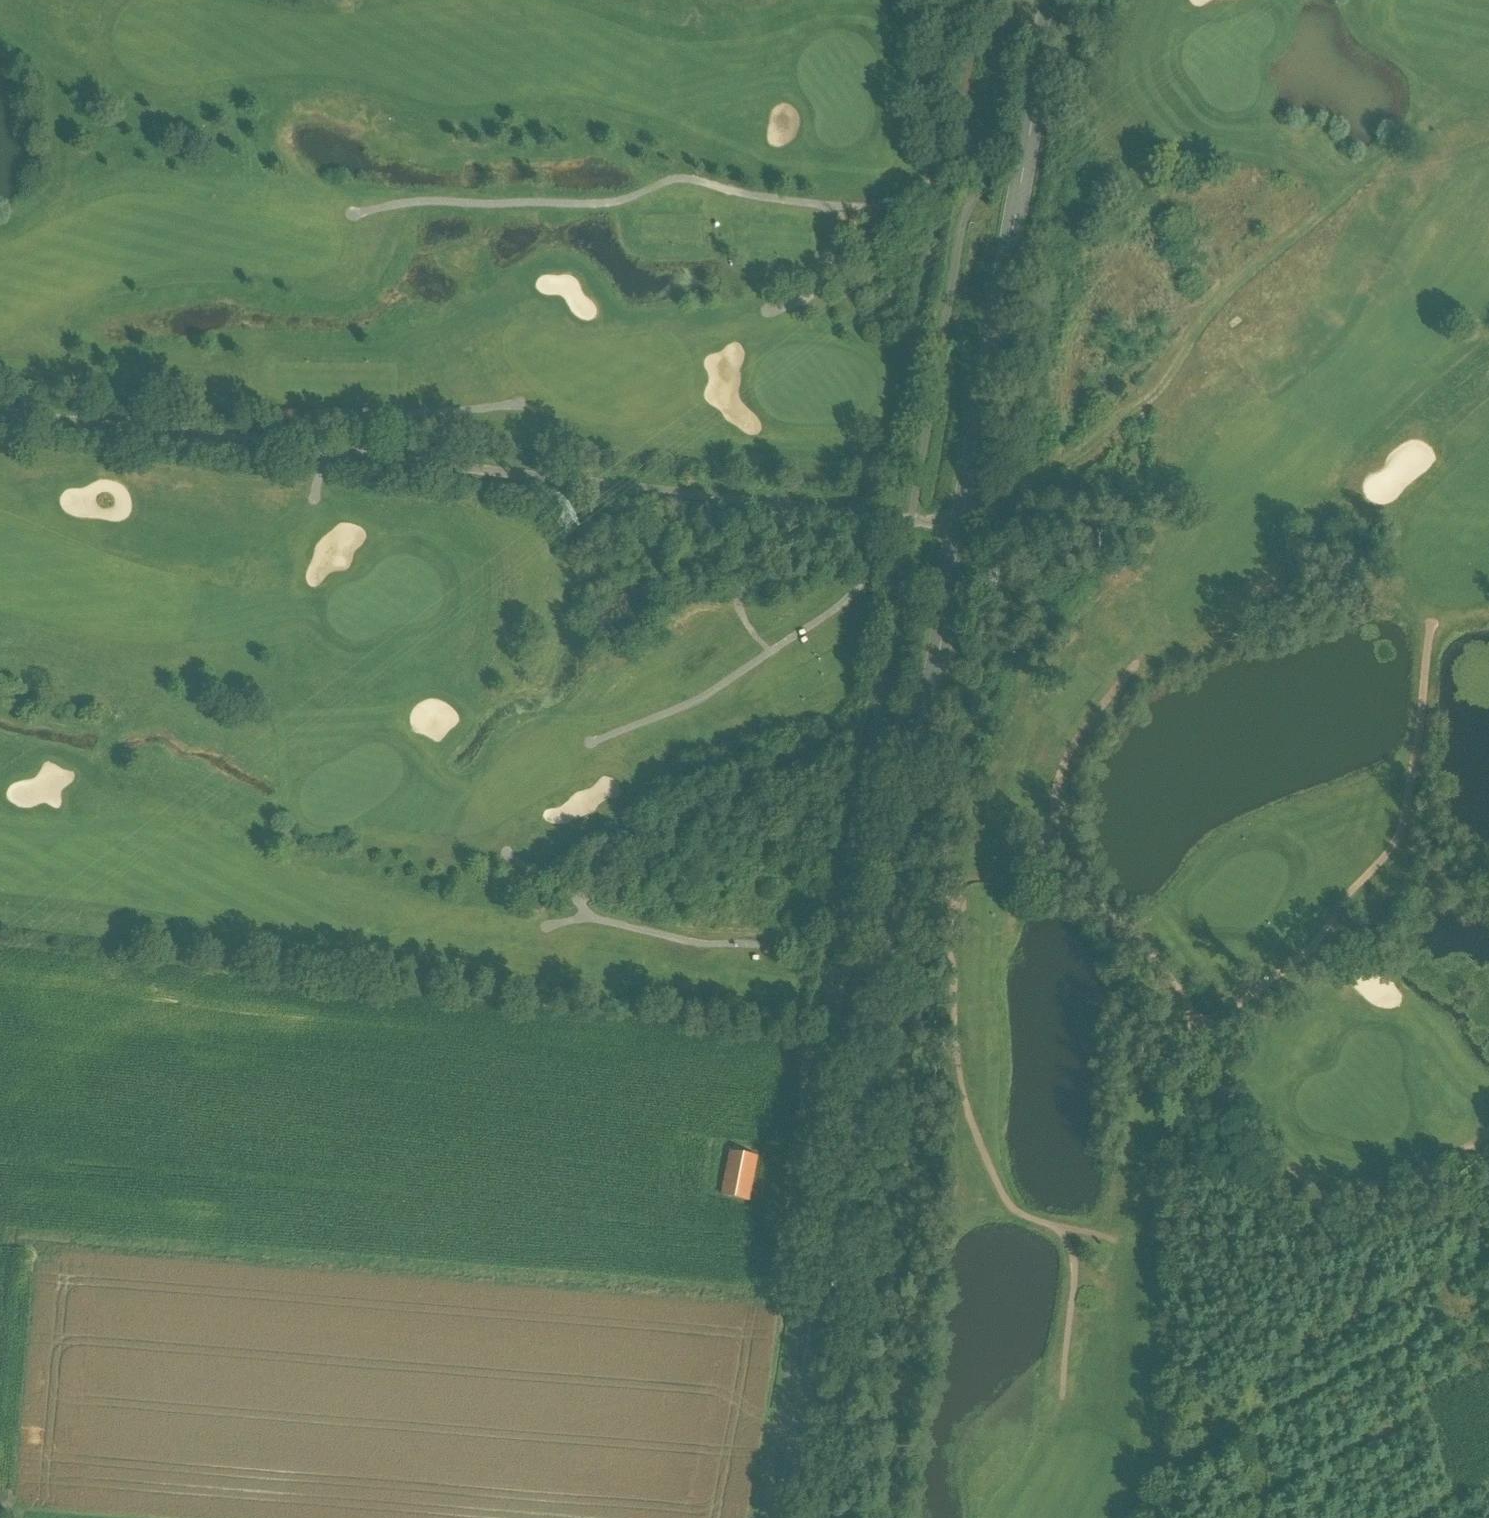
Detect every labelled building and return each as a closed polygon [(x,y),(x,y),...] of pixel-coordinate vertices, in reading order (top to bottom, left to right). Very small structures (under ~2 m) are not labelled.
[(755,1158),(731,1153),(722,1196),(746,1201),(755,1158)]
